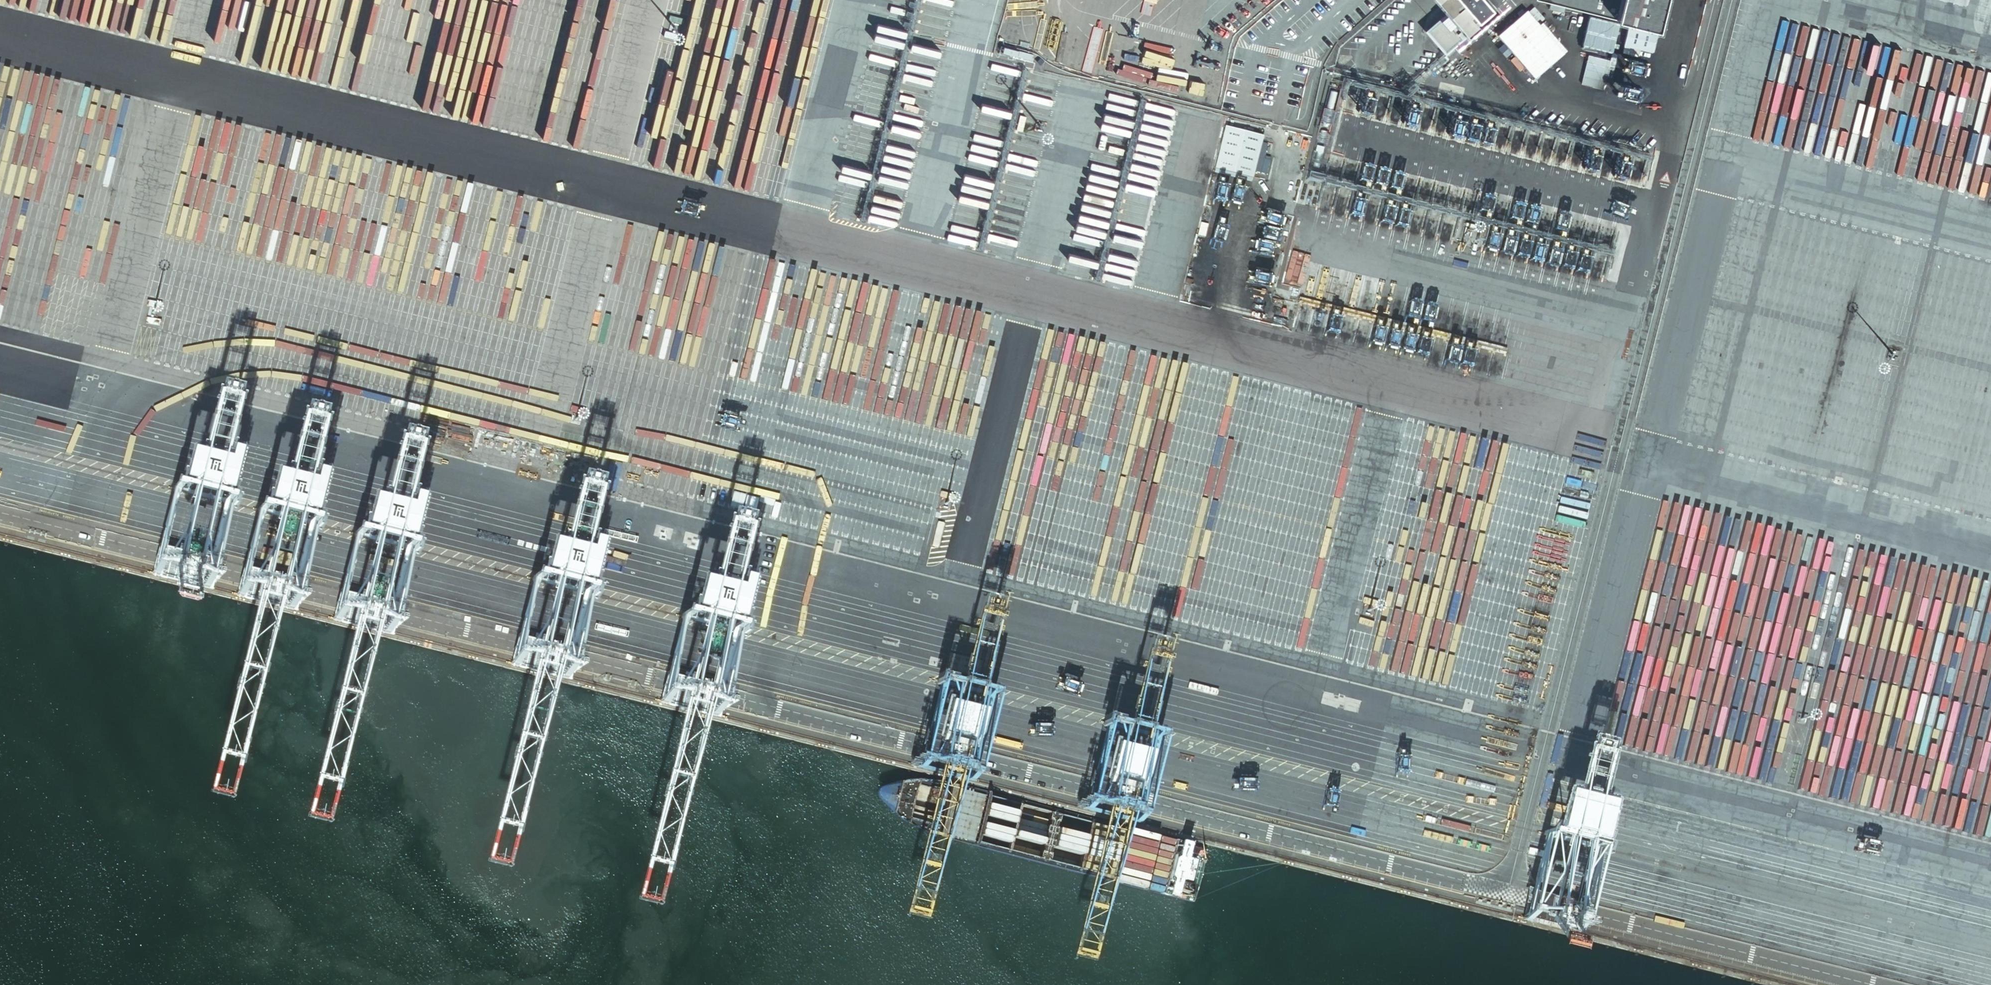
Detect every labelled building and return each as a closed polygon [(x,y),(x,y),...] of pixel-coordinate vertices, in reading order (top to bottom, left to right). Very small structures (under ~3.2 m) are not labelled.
[(1445,52),(1505,0),(1436,0),(1437,2),(1447,14),(1427,31),(1445,52)] [(1615,19),(1621,0),(1541,0),(1615,19)] [(1615,19),(1657,30),(1664,0),(1621,0),(1615,19)] [(1539,25),(1527,10),(1498,35),(1534,77),(1566,49),(1543,22),(1539,25)] [(931,546),(938,548),(944,523),(938,522),(931,546)]
